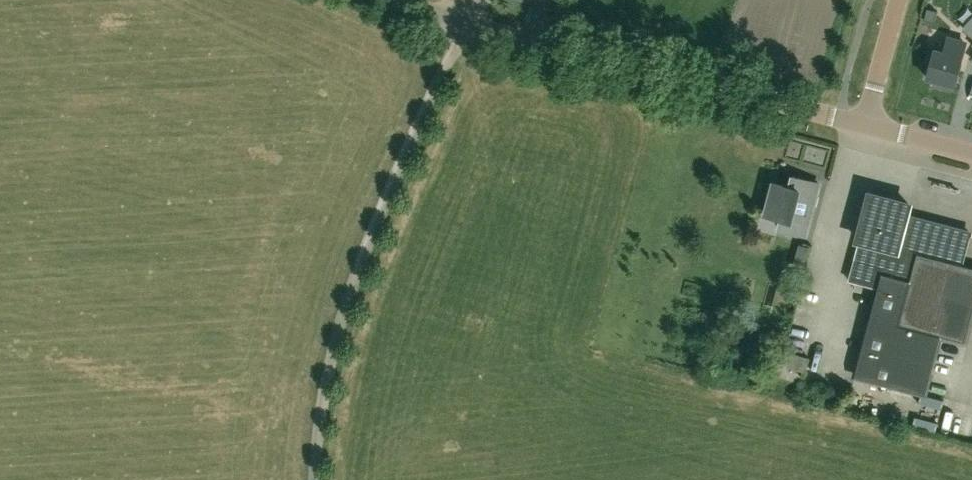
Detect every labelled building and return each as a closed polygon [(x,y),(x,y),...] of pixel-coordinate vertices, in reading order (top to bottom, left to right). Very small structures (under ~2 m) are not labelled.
[(955,84),(963,56),(962,56),(966,42),(948,36),(944,51),(935,49),(927,76),(955,84)] [(786,229),(806,234),(820,183),(792,175),(789,186),(774,182),(765,212),(789,218),(786,229)] [(906,216),(909,203),(870,193),(860,235),(859,239),(863,240),(858,260),(858,261),(854,259),(849,279),(878,286),(855,375),(925,393),(940,335),(965,342),(971,317),(971,266),(964,264),(963,264),(971,234),(906,216)]
